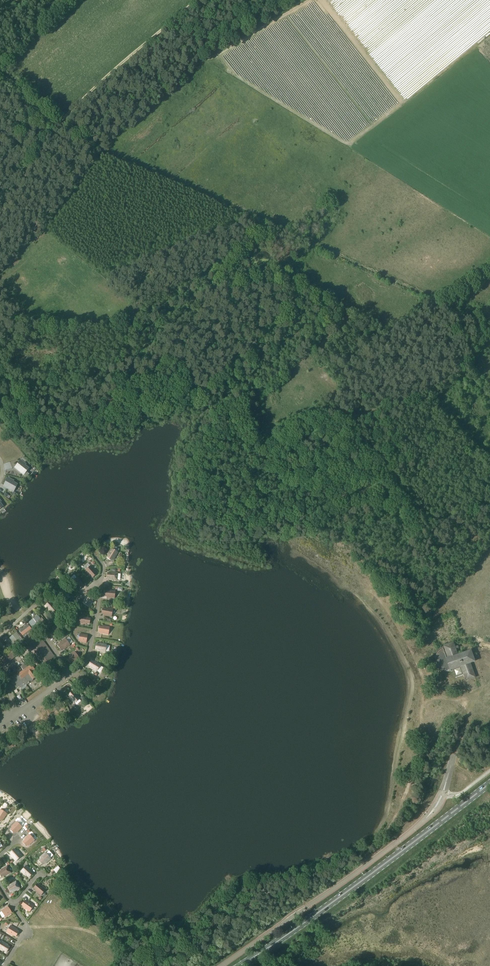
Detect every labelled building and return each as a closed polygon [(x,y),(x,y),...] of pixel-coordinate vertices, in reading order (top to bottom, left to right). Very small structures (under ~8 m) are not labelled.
[(26,464),(21,460),(16,467),(19,469),(18,470),(22,473),(25,470),(26,471),(29,468),(25,465),(26,464)] [(14,481),(8,478),(4,485),(8,487),(8,488),(12,491),(14,487),(15,488),(17,484),(13,482),(14,481)] [(107,558),(111,560),(112,558),(114,559),(118,553),(111,548),(107,554),(108,555),(107,558)] [(93,578),(96,575),(94,573),(96,571),(91,565),(85,571),(90,576),(90,575),(93,578)] [(107,573),(107,577),(109,578),(109,580),(117,581),(118,573),(111,572),(111,573),(107,573)] [(79,590),(82,587),(81,585),(82,583),(77,577),(71,582),(76,588),(77,587),(79,590)] [(66,601),(69,598),(67,596),(69,595),(64,589),(58,594),(63,600),(63,599),(66,601)] [(105,590),(104,595),(107,595),(107,598),(115,598),(115,590),(108,590),(108,591),(105,590)] [(92,600),(94,598),(90,595),(89,598),(87,596),(83,603),(90,607),(93,601),(92,600)] [(52,613),(56,610),(54,608),(56,607),(51,601),(45,606),(49,611),(50,611),(52,613)] [(106,609),(102,608),(102,613),(104,613),(104,615),(111,617),(113,609),(106,608),(106,609)] [(38,615),(28,622),(34,630),(45,622),(42,618),(40,619),(38,615)] [(90,624),(90,619),(88,619),(88,617),(80,615),(79,623),(86,624),(86,623),(90,624)] [(21,633),(25,638),(33,632),(27,624),(24,626),(23,626),(22,627),(22,628),(24,631),(21,633)] [(54,636),(61,632),(56,625),(50,629),(51,630),(48,632),(51,636),(53,634),(54,636)] [(108,634),(110,627),(103,625),(103,626),(99,626),(98,630),(101,631),(101,633),(108,634)] [(44,665),(55,657),(36,630),(33,632),(25,638),(44,665)] [(11,646),(9,644),(6,647),(8,649),(9,650),(14,646),(23,640),(16,632),(8,639),(13,645),(11,646)] [(86,643),(88,635),(80,633),(78,641),(86,643)] [(64,649),(70,645),(65,638),(60,643),(57,645),(60,649),(62,648),(64,649)] [(471,651),(467,653),(459,655),(456,649),(459,648),(458,646),(456,647),(454,642),(443,647),(443,649),(442,650),(441,650),(440,651),(439,652),(437,654),(437,657),(436,660),(437,663),(438,665),(440,668),(442,669),(445,670),(448,670),(451,670),(451,671),(453,671),(456,678),(464,675),(466,680),(475,677),(471,665),(469,665),(469,663),(475,661),(471,651)] [(99,644),(96,643),(95,648),(98,648),(98,651),(105,652),(107,644),(100,643),(99,644)] [(0,658),(0,666),(2,668),(19,654),(14,647),(6,654),(3,656),(0,658)] [(73,663),(79,658),(75,652),(69,656),(70,657),(67,659),(70,662),(72,661),(73,663)] [(94,662),(91,660),(89,664),(91,665),(90,667),(97,671),(101,665),(95,661),(94,662)] [(20,671),(29,683),(33,680),(33,679),(37,676),(32,671),(34,670),(35,671),(41,667),(36,661),(26,668),(24,665),(21,667),(23,670),(20,671)] [(26,685),(29,683),(20,671),(11,678),(14,681),(12,682),(16,688),(19,686),(20,688),(26,684),(26,685)] [(83,677),(81,680),(83,682),(81,684),(88,688),(92,682),(87,678),(86,678),(83,677)] [(73,691),(69,694),(71,696),(69,697),(74,703),(80,698),(76,693),(75,694),(73,691)] [(17,832),(22,827),(17,821),(12,826),(12,827),(10,829),(13,833),(15,831),(17,832)] [(35,840),(30,834),(24,839),(25,840),(22,842),(25,845),(27,844),(29,845),(35,840)] [(14,849),(11,852),(12,854),(11,855),(16,861),(22,856),(17,851),(16,851),(14,849)] [(41,858),(38,860),(42,864),(43,862),(45,864),(51,858),(46,853),(40,857),(41,858)] [(29,877),(32,874),(30,872),(32,871),(26,865),(21,871),(26,876),(27,875),(29,877)] [(0,871),(0,874),(1,876),(3,874),(4,876),(11,873),(7,866),(1,869),(1,870),(0,871)] [(10,886),(7,887),(10,891),(12,890),(13,892),(20,888),(16,881),(10,885),(10,886)] [(40,885),(37,883),(34,887),(36,889),(35,890),(41,895),(46,889),(40,885)] [(34,905),(28,901),(28,902),(25,900),(22,904),(24,905),(23,907),(30,912),(34,905)] [(6,917),(12,913),(8,906),(1,911),(6,917)] [(16,937),(18,933),(16,931),(17,929),(11,925),(6,932),(13,936),(13,935),(16,937)] [(9,948),(7,947),(8,945),(1,941),(0,943),(0,949),(3,951),(4,950),(7,952),(9,948)]
